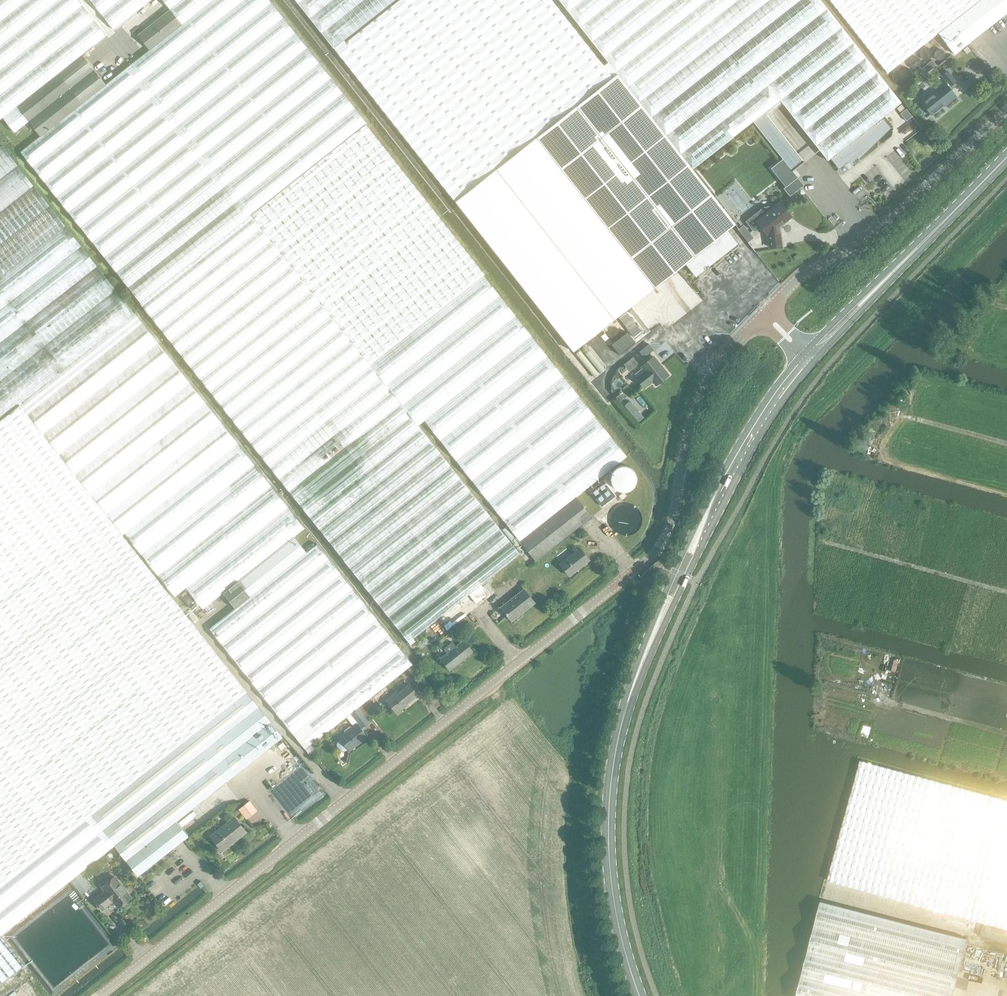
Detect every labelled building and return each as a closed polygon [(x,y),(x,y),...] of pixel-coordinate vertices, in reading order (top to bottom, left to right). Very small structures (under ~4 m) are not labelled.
[(269,0),(163,0),(170,9),(137,34),(150,50),(106,84),(82,54),(106,35),(78,0),(0,0),(0,119),(3,117),(15,132),(28,122),(40,136),(21,151),(140,302),(255,212),(256,214),(367,126),(318,64),(319,63),(269,0)] [(114,29),(150,0),(91,0),(114,29)] [(333,48),(395,0),(295,0),(333,48)] [(455,201),(574,352),(618,317),(694,258),(732,228),(552,0),(399,0),(336,50),(455,201)] [(692,169),(753,121),(792,171),(804,162),(765,112),(780,100),(828,160),(831,157),(832,157),(881,118),(882,117),(901,102),(821,0),(559,0),(692,169)] [(938,33),(980,0),(830,0),(887,73),(938,33)] [(938,33),(954,54),(1006,12),(1006,0),(980,0),(938,33)] [(947,82),(926,99),(922,102),(932,114),(955,96),(948,87),(956,81),(948,71),(942,76),(947,82)] [(906,109),(901,113),(907,121),(912,116),(906,109)] [(889,128),(881,118),(831,157),(839,167),(850,159),(853,162),(852,164),(889,128)] [(436,214),(367,126),(256,214),(421,422),(424,420),(535,561),(592,517),(576,496),(627,456),(436,214)] [(20,405),(20,404),(21,403),(135,313),(2,145),(0,146),(0,421),(20,405)] [(785,187),(784,188),(790,196),(803,185),(797,177),(785,187)] [(779,225),(787,219),(791,216),(780,203),(772,210),(769,206),(766,207),(763,208),(760,210),(759,212),(758,215),(760,218),(757,221),(768,235),(769,247),(782,245),(779,225)] [(421,422),(256,214),(255,212),(140,302),(344,561),(418,655),(454,626),(459,633),(471,623),(466,617),(530,566),(525,561),(418,425),(421,422)] [(743,225),(738,230),(748,242),(753,237),(743,225)] [(712,282),(694,258),(618,317),(637,341),(712,282)] [(413,663),(317,543),(306,552),(293,536),(305,527),(135,313),(21,403),(124,533),(125,532),(175,596),(187,587),(203,608),(223,592),(236,608),(210,629),(306,748),(351,713),(358,707),(360,705),(405,670),(411,665),(413,663)] [(615,324),(606,331),(614,341),(623,334),(615,324)] [(627,332),(612,344),(619,354),(635,343),(627,332)] [(649,344),(639,351),(644,357),(654,350),(649,344)] [(590,370),(595,375),(604,368),(584,345),(576,352),(585,362),(589,359),(595,366),(590,370)] [(669,375),(654,356),(641,366),(644,371),(636,377),(644,388),(653,381),(656,385),(669,375)] [(634,357),(624,365),(629,371),(639,364),(634,357)] [(621,392),(616,397),(620,402),(626,397),(621,392)] [(630,401),(624,405),(638,422),(644,417),(630,401)] [(124,533),(21,403),(20,404),(20,405),(0,421),(0,933),(1,934),(114,845),(90,815),(247,691),(123,534),(124,533)] [(626,466),(624,465),(621,466),(619,466),(617,467),(615,469),(614,470),(612,472),(612,474),(611,477),(611,479),(612,481),(612,483),(614,485),(615,487),(617,488),(619,489),(621,490),(624,490),(626,490),(628,489),(630,488),(632,487),(634,485),(635,483),(636,481),(636,479),(636,477),(636,474),(635,472),(634,470),(632,469),(630,467),(628,466),(626,466)] [(602,506),(615,496),(604,481),(590,491),(602,506)] [(580,548),(563,561),(560,563),(568,575),(589,560),(580,548)] [(512,621),(534,603),(523,589),(501,607),(512,621)] [(464,641),(456,647),(453,643),(444,650),(447,654),(441,659),(450,671),(473,652),(464,641)] [(419,675),(411,665),(405,670),(413,680),(419,675)] [(404,707),(403,706),(416,695),(408,685),(397,693),(397,692),(387,700),(397,713),(404,707)] [(282,737),(247,691),(90,815),(114,845),(138,875),(188,836),(176,821),(282,737)] [(360,705),(358,707),(366,718),(368,716),(360,705)] [(366,718),(358,707),(351,713),(359,723),(352,728),(350,726),(345,731),(346,733),(340,738),(341,739),(340,740),(339,741),(338,743),(338,744),(338,746),(338,747),(339,749),(340,750),(341,750),(343,751),(345,751),(346,750),(347,750),(348,749),(350,750),(367,736),(360,728),(362,727),(363,728),(369,722),(366,718)] [(827,880),(1006,929),(1006,800),(860,760),(827,880)] [(250,801),(239,809),(247,819),(257,811),(250,801)] [(212,836),(223,850),(246,831),(235,817),(212,836)] [(127,900),(131,897),(115,876),(102,886),(106,890),(94,899),(102,909),(113,900),(118,907),(122,904),(123,905),(124,905),(128,902),(128,901),(127,900)] [(968,938),(821,900),(796,995),(953,995),(968,938)] [(25,965),(1,935),(1,934),(0,933),(0,984),(25,965)]
